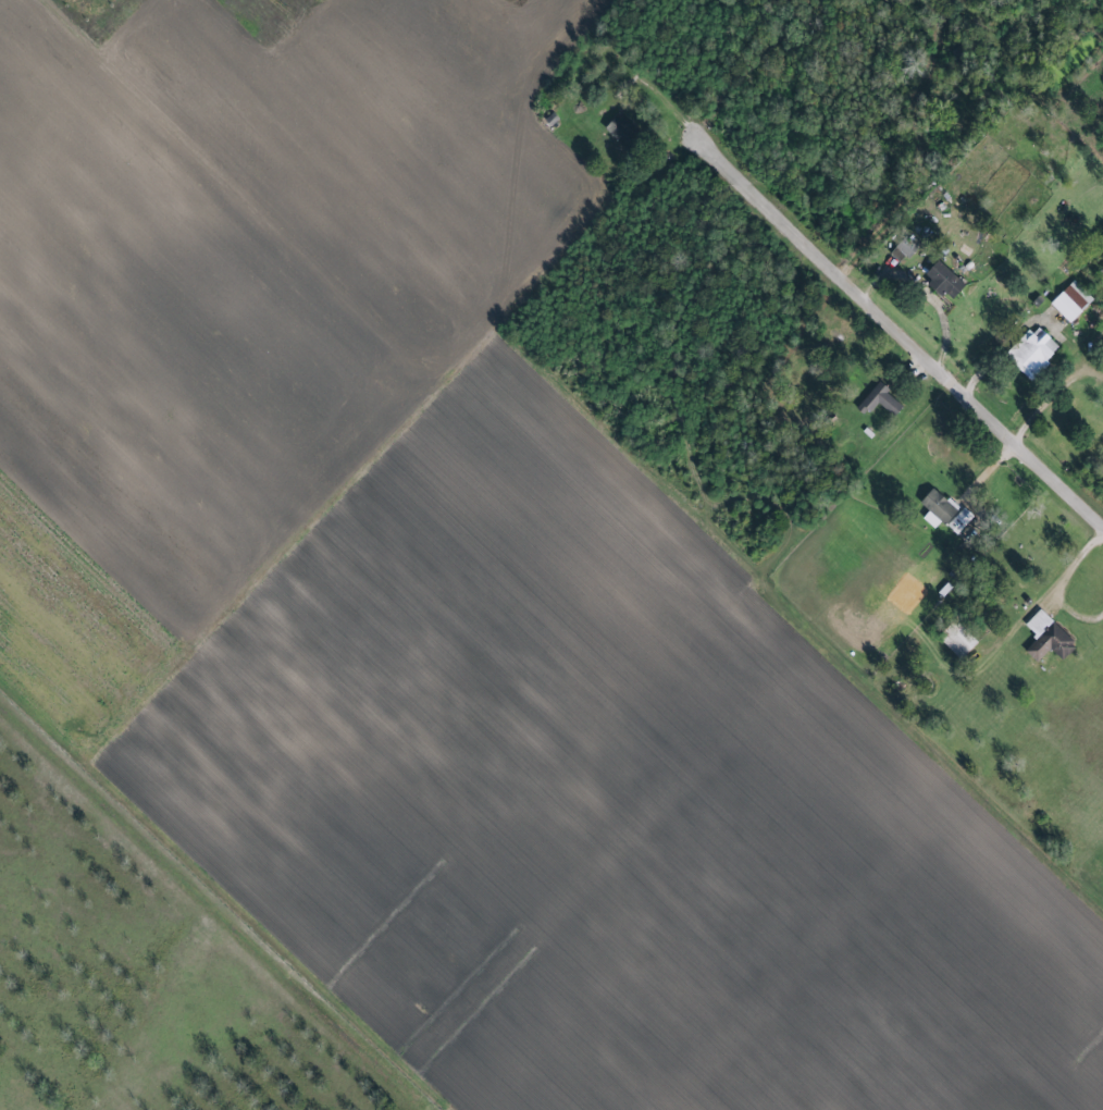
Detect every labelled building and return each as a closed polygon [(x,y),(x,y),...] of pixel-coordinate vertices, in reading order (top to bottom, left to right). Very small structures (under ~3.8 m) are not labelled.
[(641,133),(622,112),(607,127),(626,148),(641,133)] [(898,264),(915,246),(903,236),(887,253),(898,264)] [(950,299),(963,284),(933,260),(919,277),(940,294),(941,292),(950,299)] [(1066,324),(1091,300),(1071,279),(1047,303),(1066,324)] [(1057,348),(1032,325),(1002,356),(1027,380),(1057,348)] [(874,403),(892,416),(900,406),(884,394),(887,390),(875,381),(855,408),(865,415),(874,403)] [(919,518),(933,531),(954,509),(930,486),(915,502),(925,511),(919,518)] [(971,517),(960,507),(943,525),(954,535),(971,517)] [(1037,609),(1021,626),(1034,638),(1022,652),(1034,663),(1047,649),(1060,660),(1074,645),(1037,609)]
